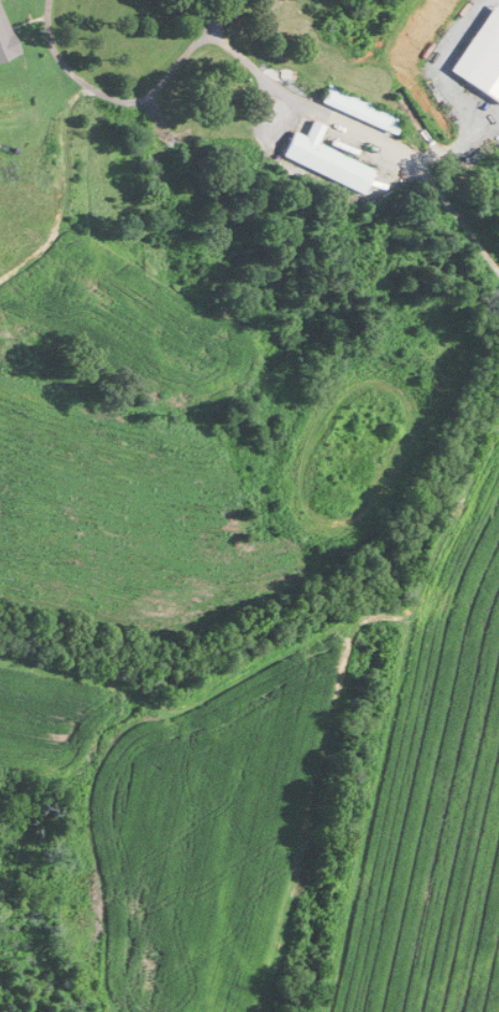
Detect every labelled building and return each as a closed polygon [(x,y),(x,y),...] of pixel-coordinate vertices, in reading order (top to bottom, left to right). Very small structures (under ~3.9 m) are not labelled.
[(4,0),(0,0),(0,62),(21,55),(4,5),(4,0)] [(400,132),(406,114),(330,86),(323,104),(400,132)] [(284,157),(368,193),(379,168),(321,144),(329,125),(314,119),(307,136),(296,131),(284,157)]
